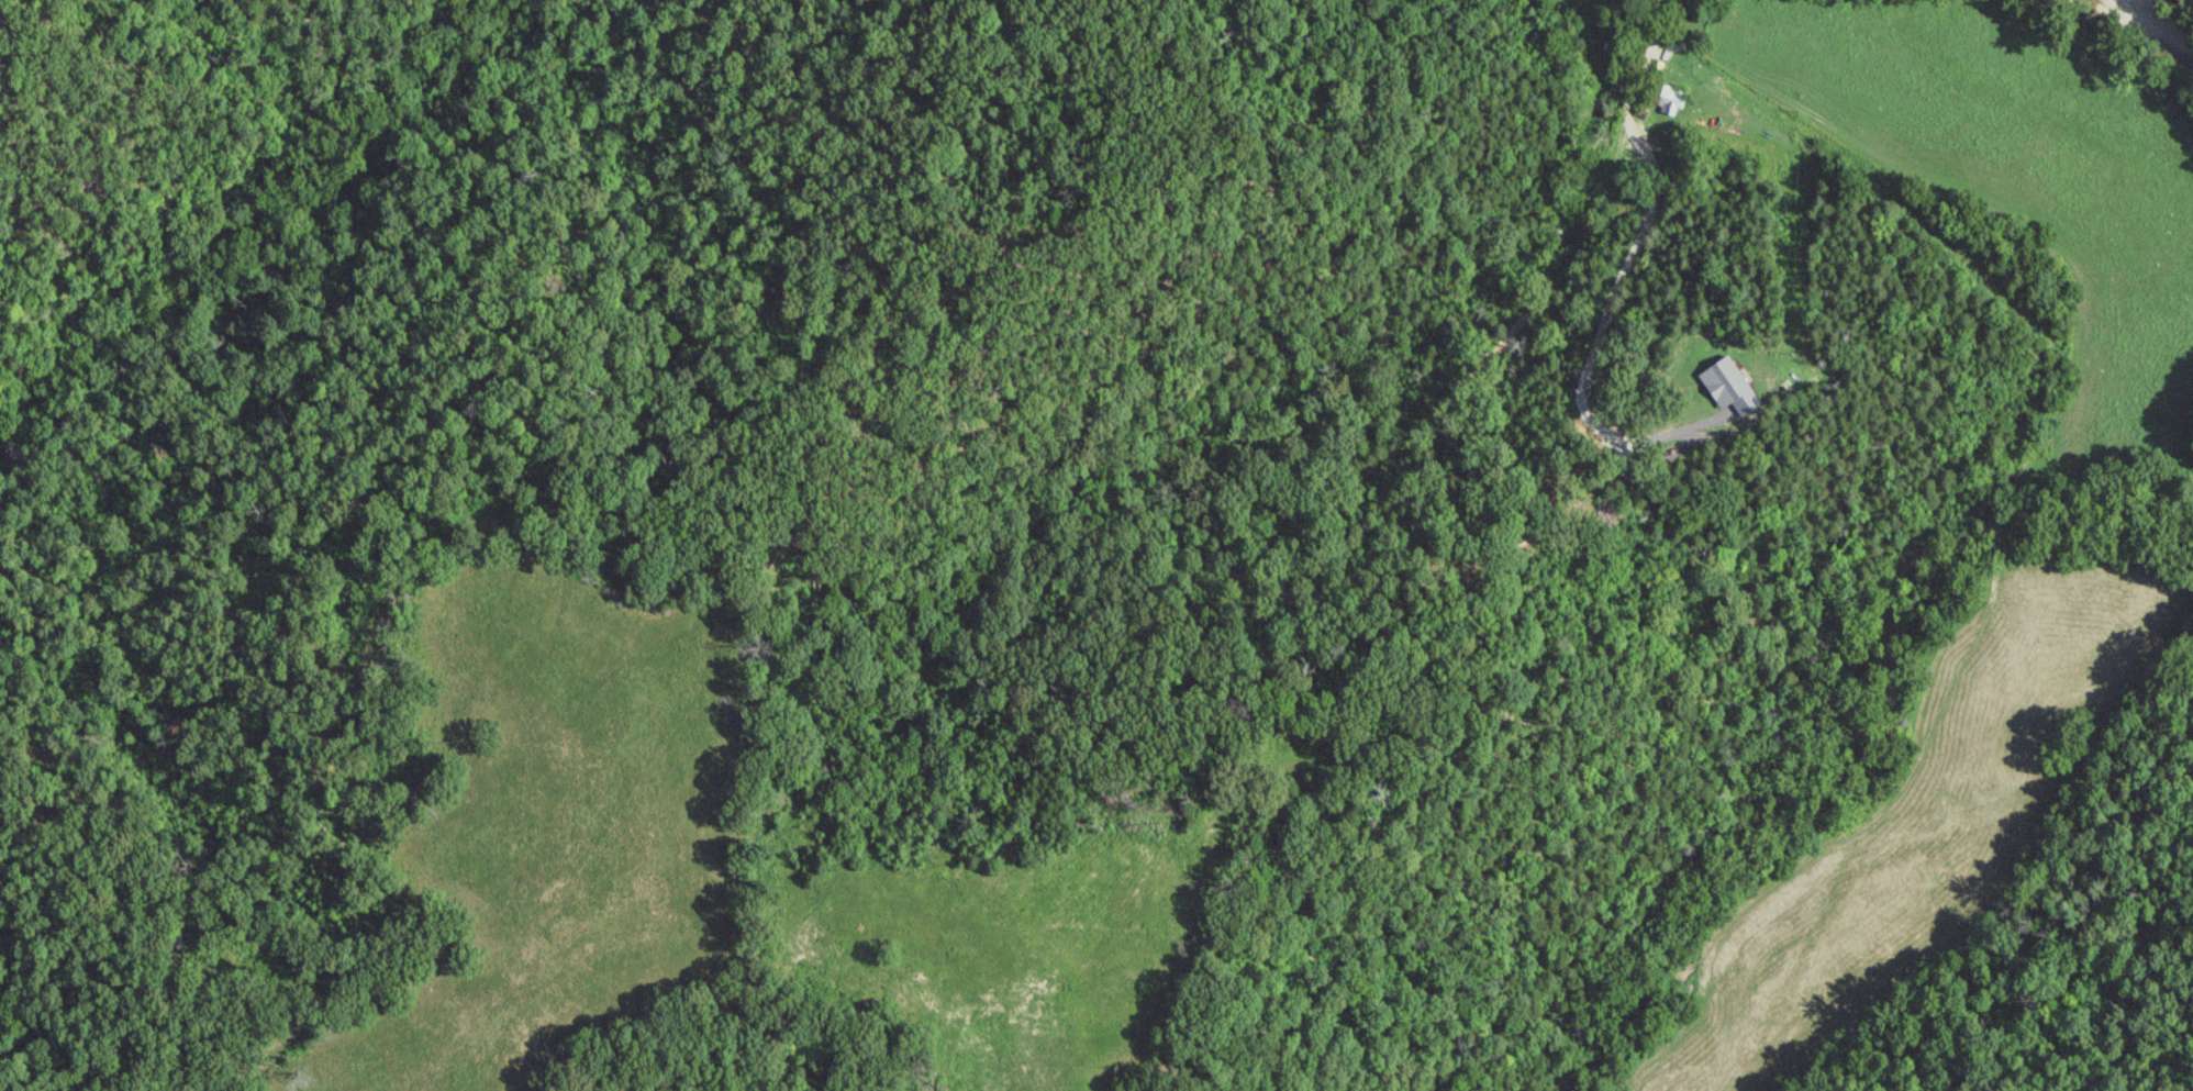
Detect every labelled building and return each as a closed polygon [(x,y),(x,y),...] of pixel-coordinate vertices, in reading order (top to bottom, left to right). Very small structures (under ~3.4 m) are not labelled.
[(1736,404),(1744,419),(1764,408),(1735,356),(1702,374),(1723,411),(1736,404)]
